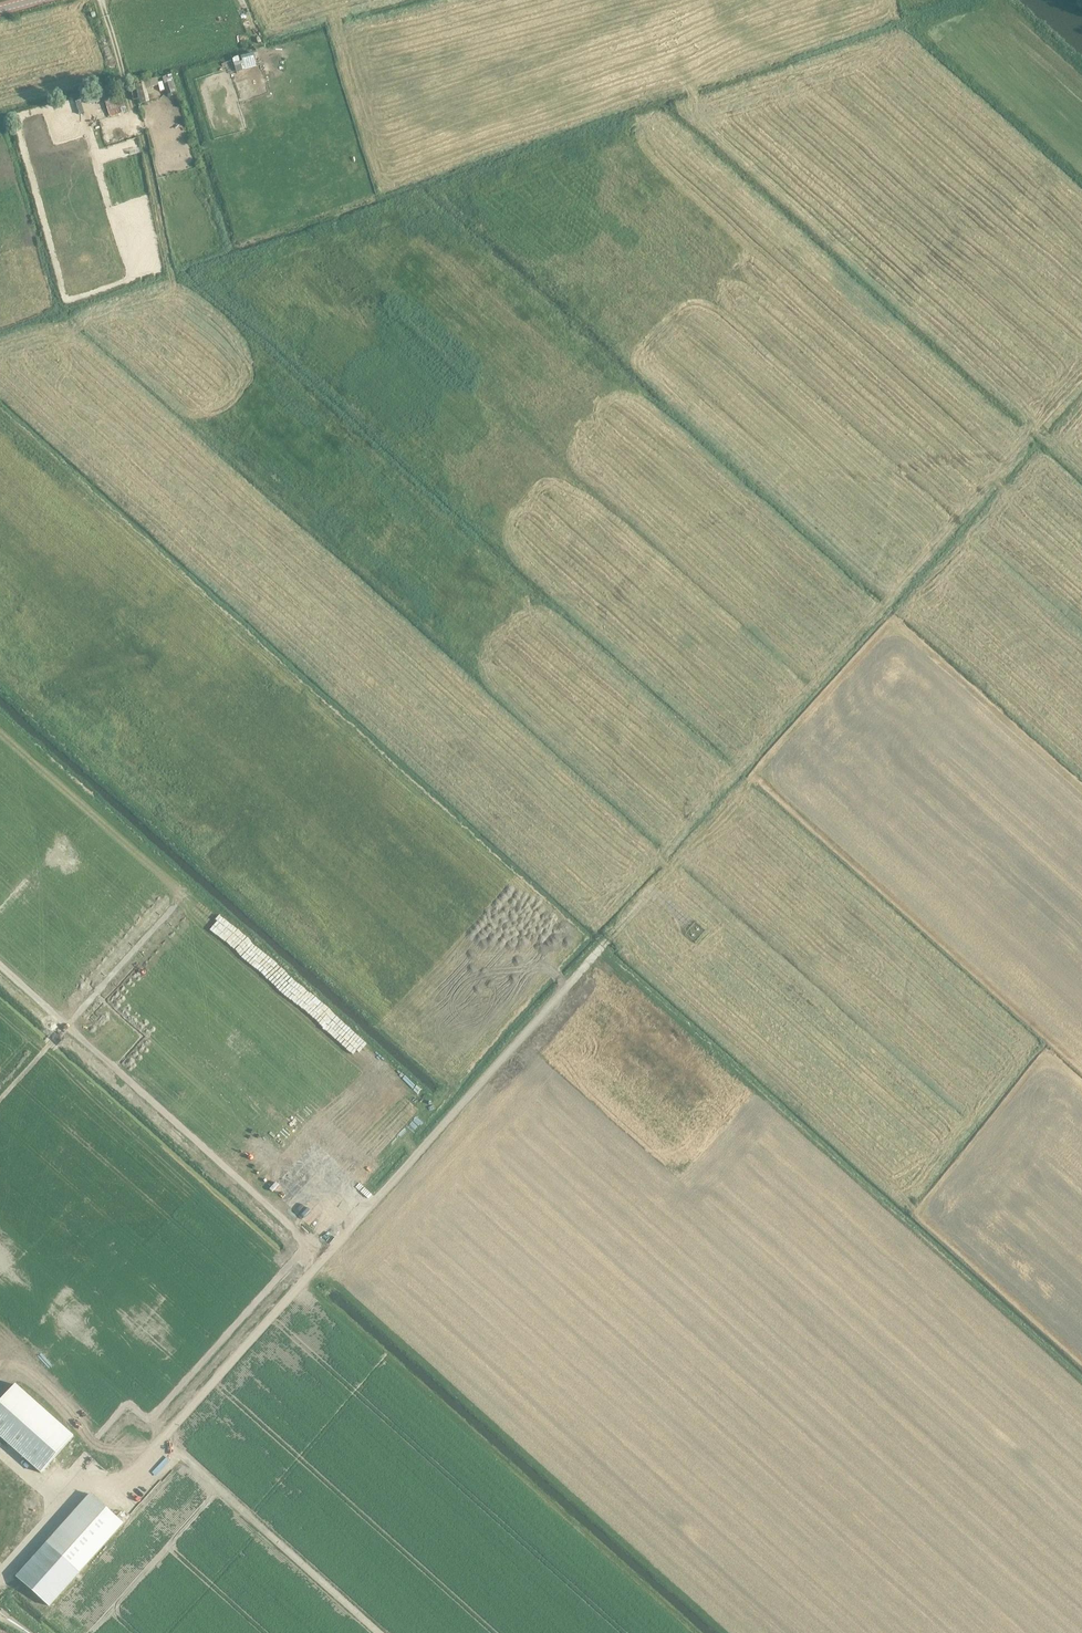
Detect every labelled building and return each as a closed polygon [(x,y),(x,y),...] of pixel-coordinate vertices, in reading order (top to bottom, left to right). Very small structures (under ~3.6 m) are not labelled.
[(255,53),(233,56),(235,70),(257,66),(255,53)] [(173,74),(162,76),(166,97),(177,94),(173,74)] [(144,81),(148,99),(158,97),(156,89),(160,88),(158,78),(144,81)] [(105,101),(107,110),(102,112),(103,117),(109,115),(110,117),(127,112),(122,95),(112,98),(111,92),(100,95),(102,102),(105,101)] [(75,1435),(16,1383),(0,1400),(0,1436),(41,1472),(75,1435)] [(49,1606),(122,1524),(89,1495),(16,1577),(49,1606)]
